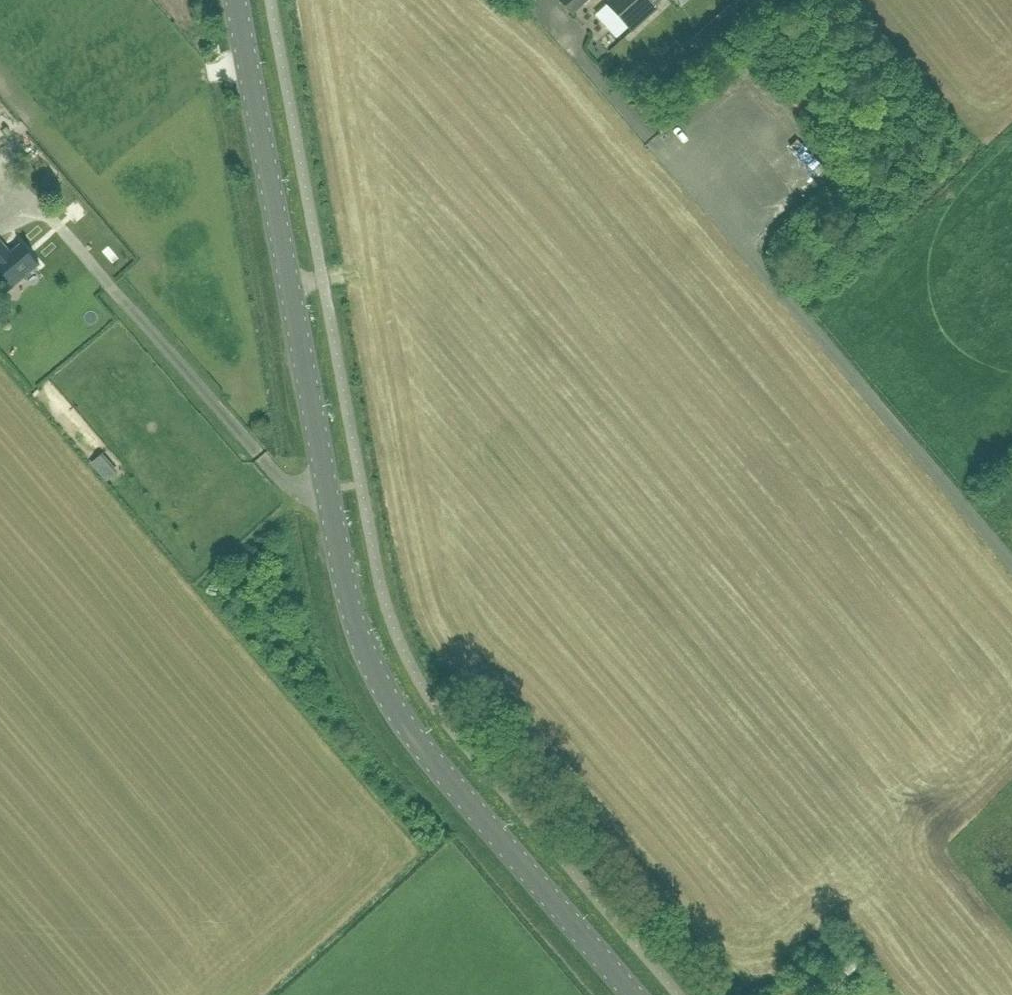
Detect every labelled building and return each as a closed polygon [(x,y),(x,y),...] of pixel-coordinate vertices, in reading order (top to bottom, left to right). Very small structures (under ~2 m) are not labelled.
[(570,15),(586,0),(557,0),(570,15)] [(659,0),(604,0),(631,30),(656,8),(653,5),(659,0)] [(37,265),(19,245),(8,255),(0,245),(0,273),(4,277),(0,280),(0,294),(2,296),(37,265)]
